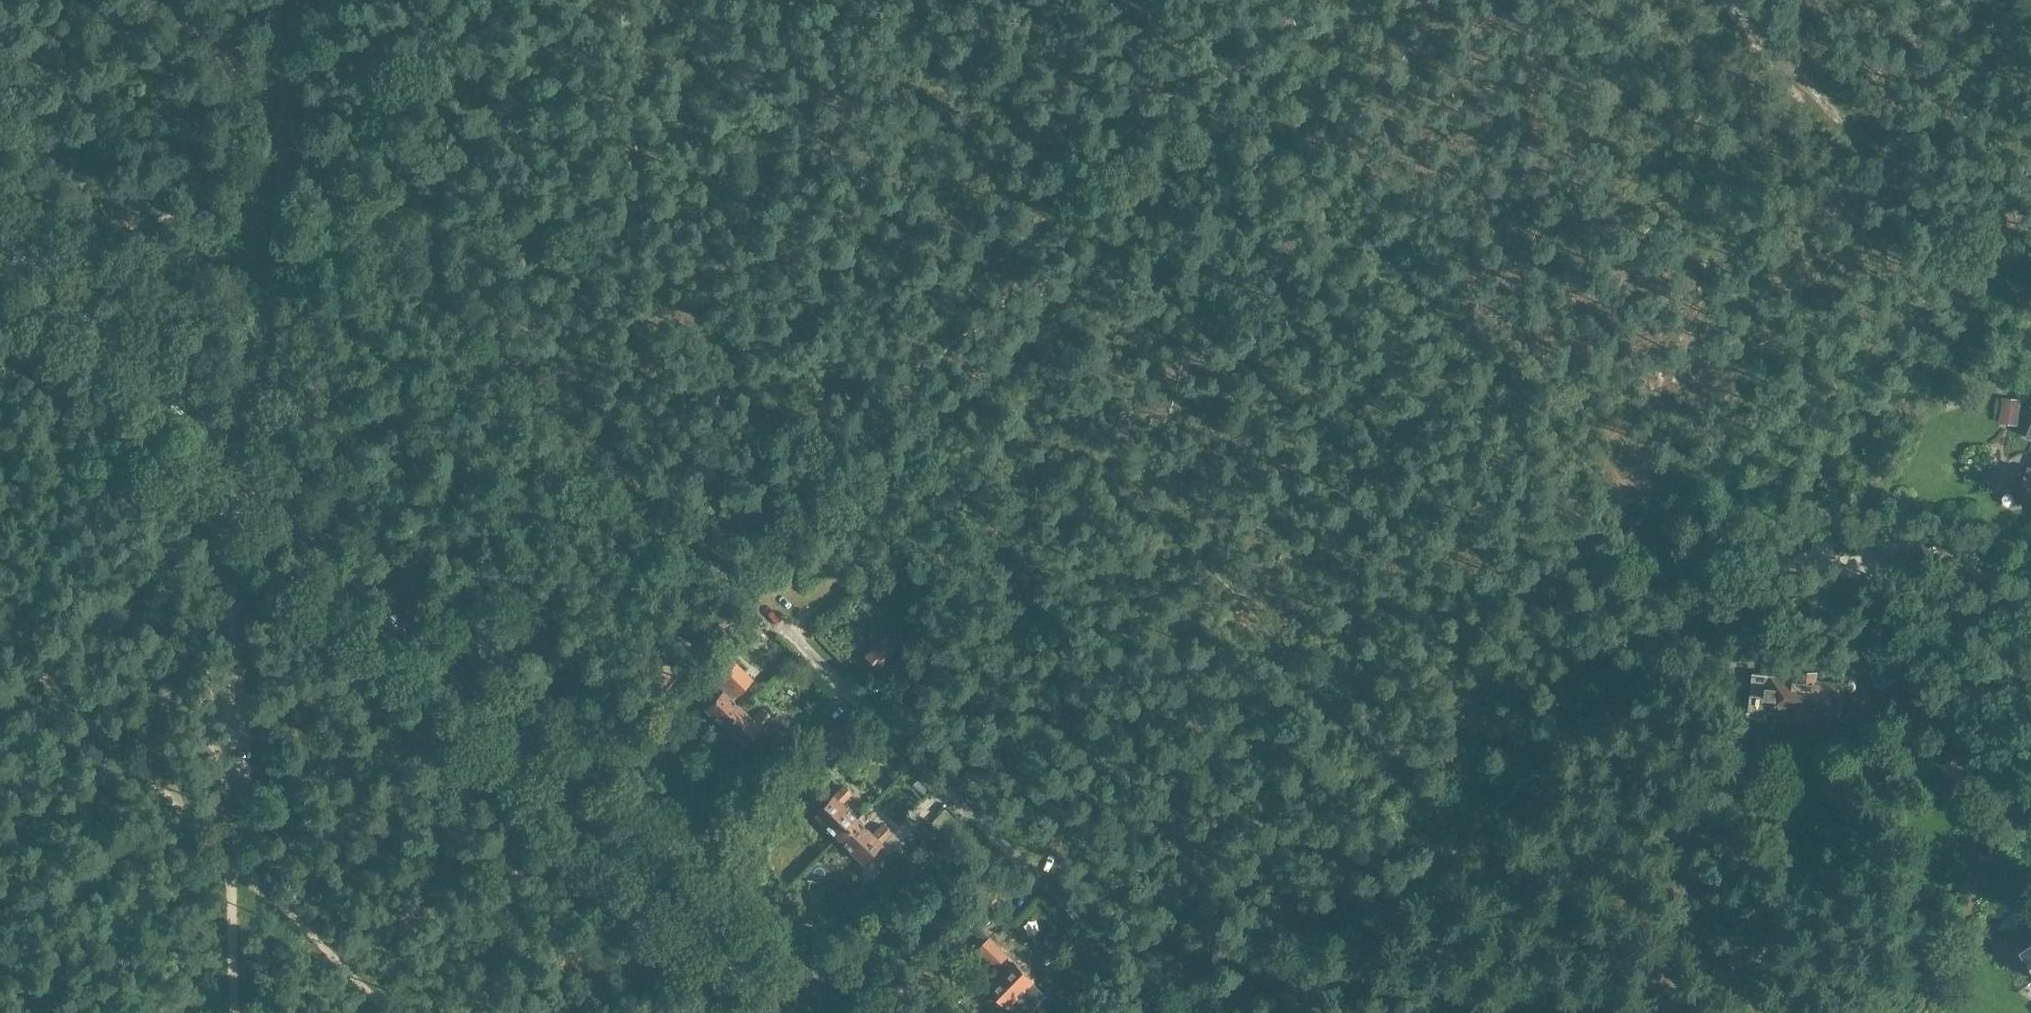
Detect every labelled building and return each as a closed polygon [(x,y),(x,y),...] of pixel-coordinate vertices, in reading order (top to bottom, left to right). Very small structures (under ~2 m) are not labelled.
[(2020,399),(2003,398),(2001,419),(2018,420),(2020,399)] [(893,654),(878,640),(862,658),(876,671),(893,654)] [(1863,685),(1877,701),(1904,676),(1889,660),(1863,685)] [(1816,674),(1800,672),(1799,681),(1773,678),(1769,708),(1787,710),(1786,718),(1813,721),(1814,714),(1838,716),(1842,685),(1815,682),(1816,674)] [(734,680),(723,691),(706,709),(724,727),(741,709),(732,700),(743,689),(734,680)] [(762,708),(751,719),(741,709),(724,727),(743,745),(771,716),(762,708)] [(843,785),(832,797),(831,796),(813,815),(838,839),(856,820),(841,805),(852,794),(843,785)] [(882,825),(872,835),(856,820),(838,839),(862,862),(880,843),(879,842),(890,831),(882,825)] [(2022,949),(2030,964),(2030,944),(2022,949)] [(987,960),(1002,975),(989,987),(1010,1007),(1035,980),(1000,946),(987,960)]
